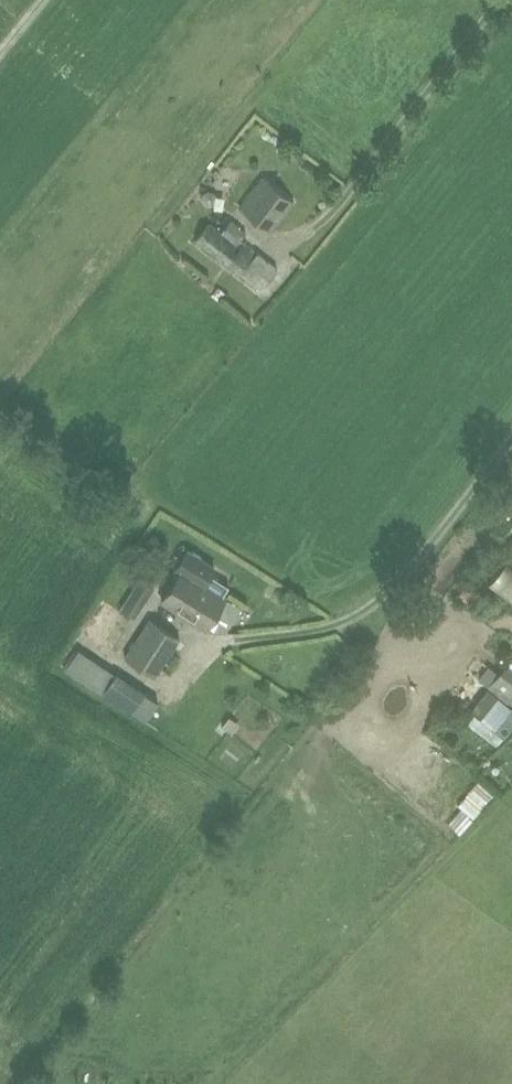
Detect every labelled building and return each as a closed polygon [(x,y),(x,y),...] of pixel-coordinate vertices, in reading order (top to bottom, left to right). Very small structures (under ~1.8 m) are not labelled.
[(262,176),(239,206),(270,230),(294,201),(262,176)] [(241,273),(260,289),(277,268),(256,251),(242,242),(239,246),(236,244),(246,231),(231,218),(219,232),(208,223),(194,239),(240,274),(241,273)] [(225,596),(203,583),(213,567),(200,558),(199,554),(192,550),(188,551),(186,549),(175,567),(179,569),(161,599),(205,627),(225,596)] [(121,606),(135,616),(155,587),(140,577),(121,606)] [(125,656),(154,676),(178,637),(150,618),(125,656)] [(94,691),(106,669),(70,649),(58,670),(94,691)] [(506,664),(489,685),(511,703),(511,669),(506,664)] [(95,695),(136,721),(151,698),(110,672),(95,695)]
